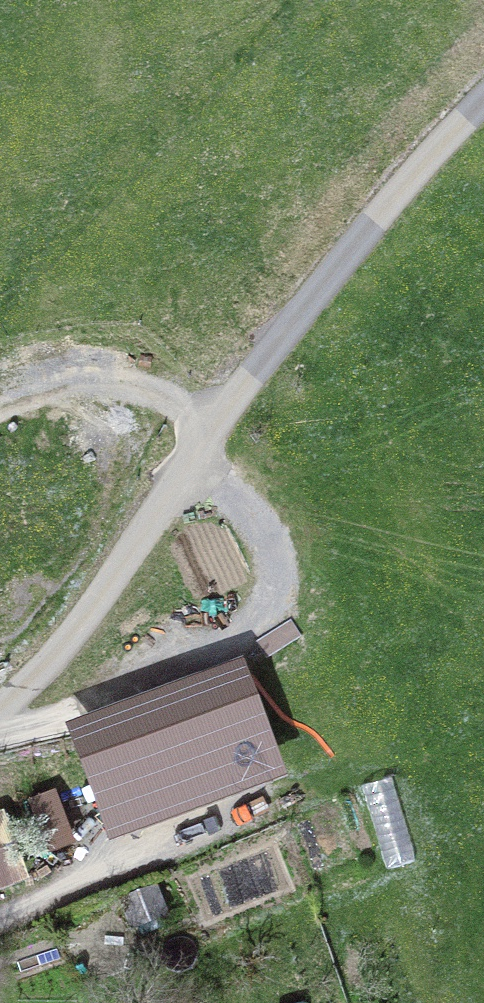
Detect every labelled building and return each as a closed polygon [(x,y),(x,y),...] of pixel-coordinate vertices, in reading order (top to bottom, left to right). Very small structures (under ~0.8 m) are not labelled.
[(85,735),(113,812),(263,755),(236,679),(85,735)] [(18,880),(0,830),(0,886),(18,880)]
